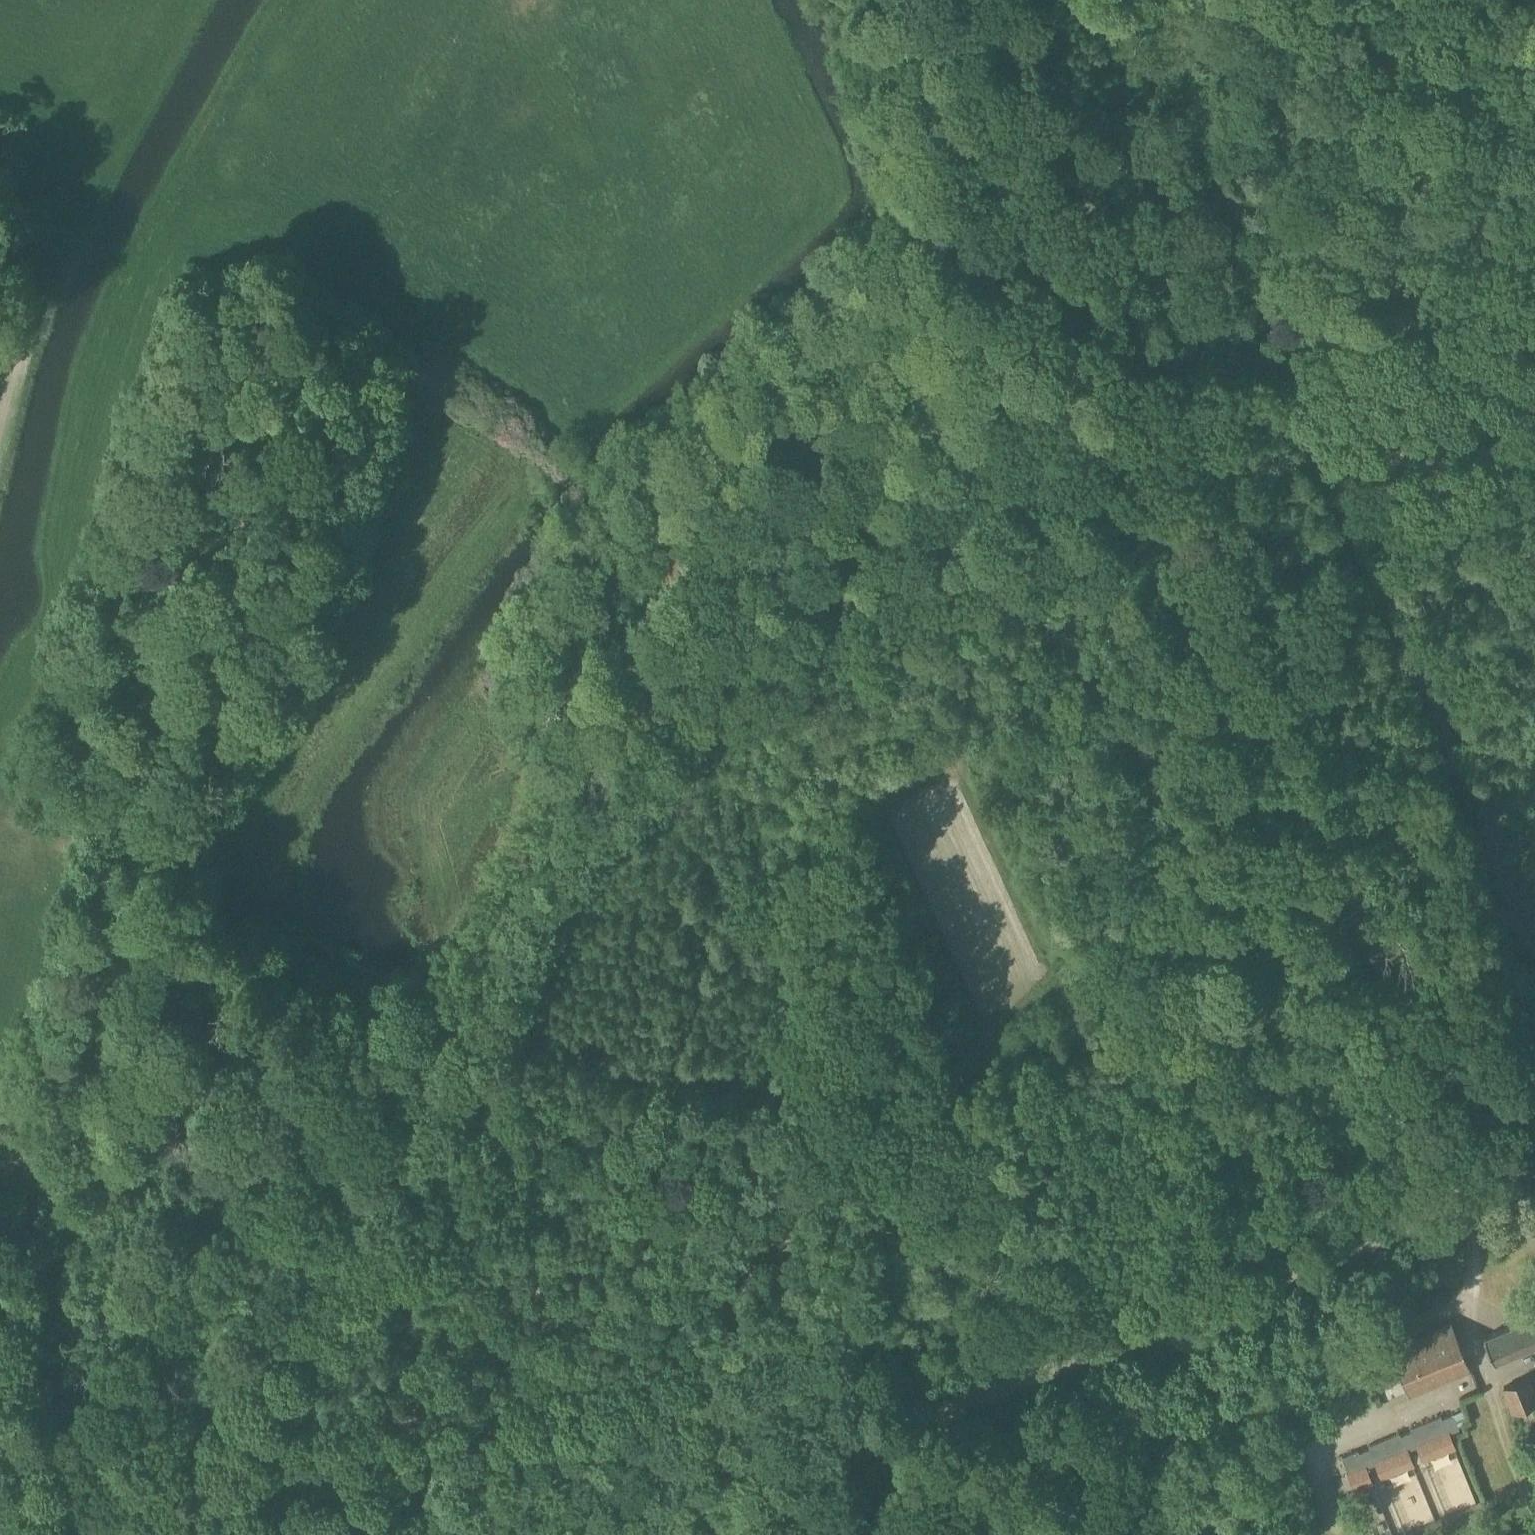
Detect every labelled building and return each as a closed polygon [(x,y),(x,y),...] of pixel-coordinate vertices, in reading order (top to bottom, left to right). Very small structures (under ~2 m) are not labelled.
[(1484,1336),(1494,1361),(1534,1344),(1534,1315),(1484,1336)] [(1452,1324),(1391,1349),(1409,1393),(1471,1368),(1452,1324)] [(1534,1403),(1534,1395),(1528,1378),(1505,1387),(1515,1412),(1534,1403)] [(1449,1434),(1460,1429),(1454,1414),(1443,1419),(1442,1416),(1411,1428),(1412,1431),(1401,1436),(1400,1433),(1369,1445),(1370,1448),(1360,1453),(1359,1450),(1342,1456),(1356,1489),(1455,1448),(1449,1434)]
